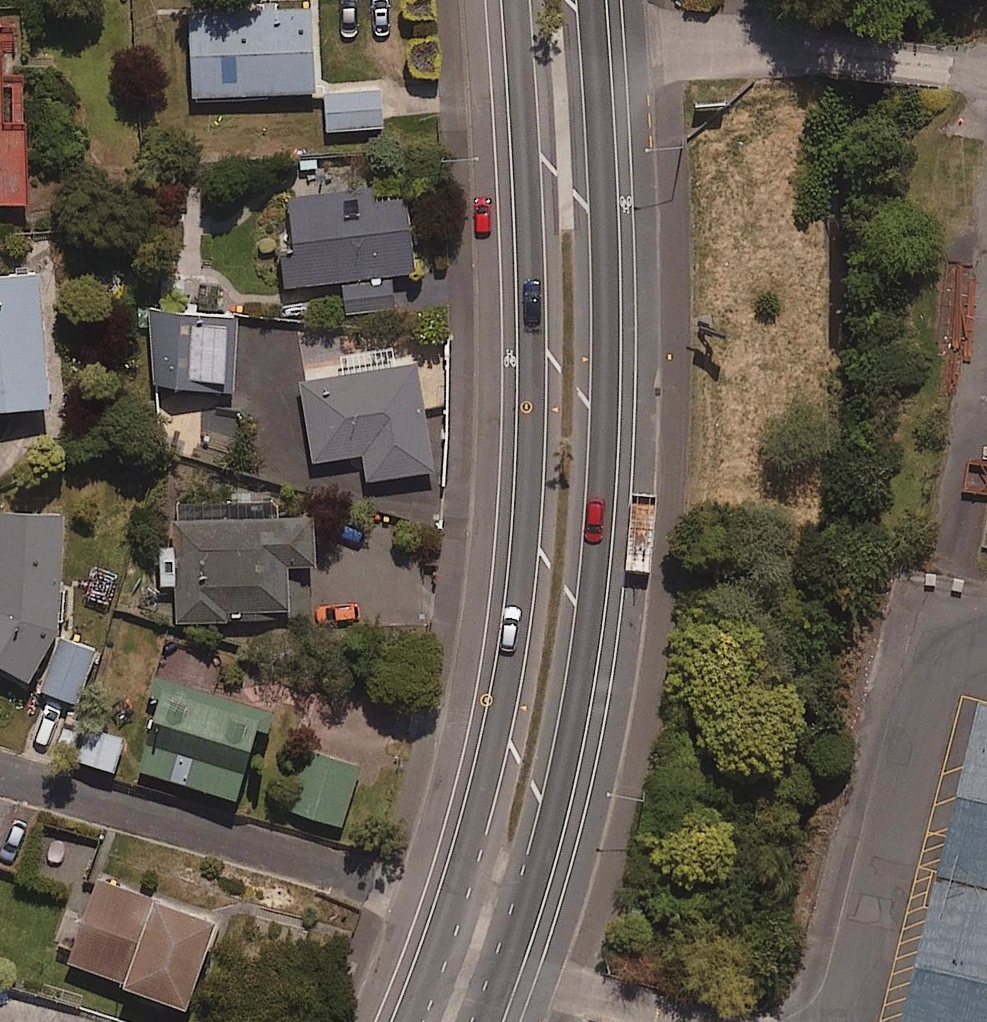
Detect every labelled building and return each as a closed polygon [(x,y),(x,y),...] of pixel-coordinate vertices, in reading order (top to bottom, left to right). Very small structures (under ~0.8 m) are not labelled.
[(314,7),(192,11),(194,95),(316,92),(314,7)] [(383,127),(380,85),(325,90),(328,131),(383,127)] [(2,128),(4,179),(4,203),(29,203),(27,128),(2,128)] [(344,282),(394,279),(394,275),(414,274),(409,196),(377,198),(375,172),(323,175),(324,194),(287,197),(290,252),(279,252),(281,286),(344,282)] [(50,406),(41,274),(0,277),(0,410),(50,406)] [(394,279),(344,282),(346,311),(396,308),(394,279)] [(239,319),(154,315),(150,386),(236,390),(239,319)] [(296,328),(243,335),(251,390),(245,391),(250,432),(257,431),(264,483),(315,476),(313,461),(365,454),(368,479),(433,471),(419,364),(303,380),(296,328)] [(31,683),(58,636),(64,516),(0,513),(0,665),(31,683)] [(316,514),(175,523),(181,621),(293,613),(290,565),(319,563),(316,514)] [(99,654),(61,638),(39,690),(77,706),(99,654)] [(221,662),(175,648),(139,769),(238,798),(265,708),(212,692),(221,662)] [(986,709),(911,1021),(986,1021),(986,709)] [(124,739),(88,728),(79,760),(114,771),(124,739)] [(359,768),(309,754),(293,812),(343,825),(359,768)] [(220,928),(101,880),(68,961),(188,1009),(220,928)]
